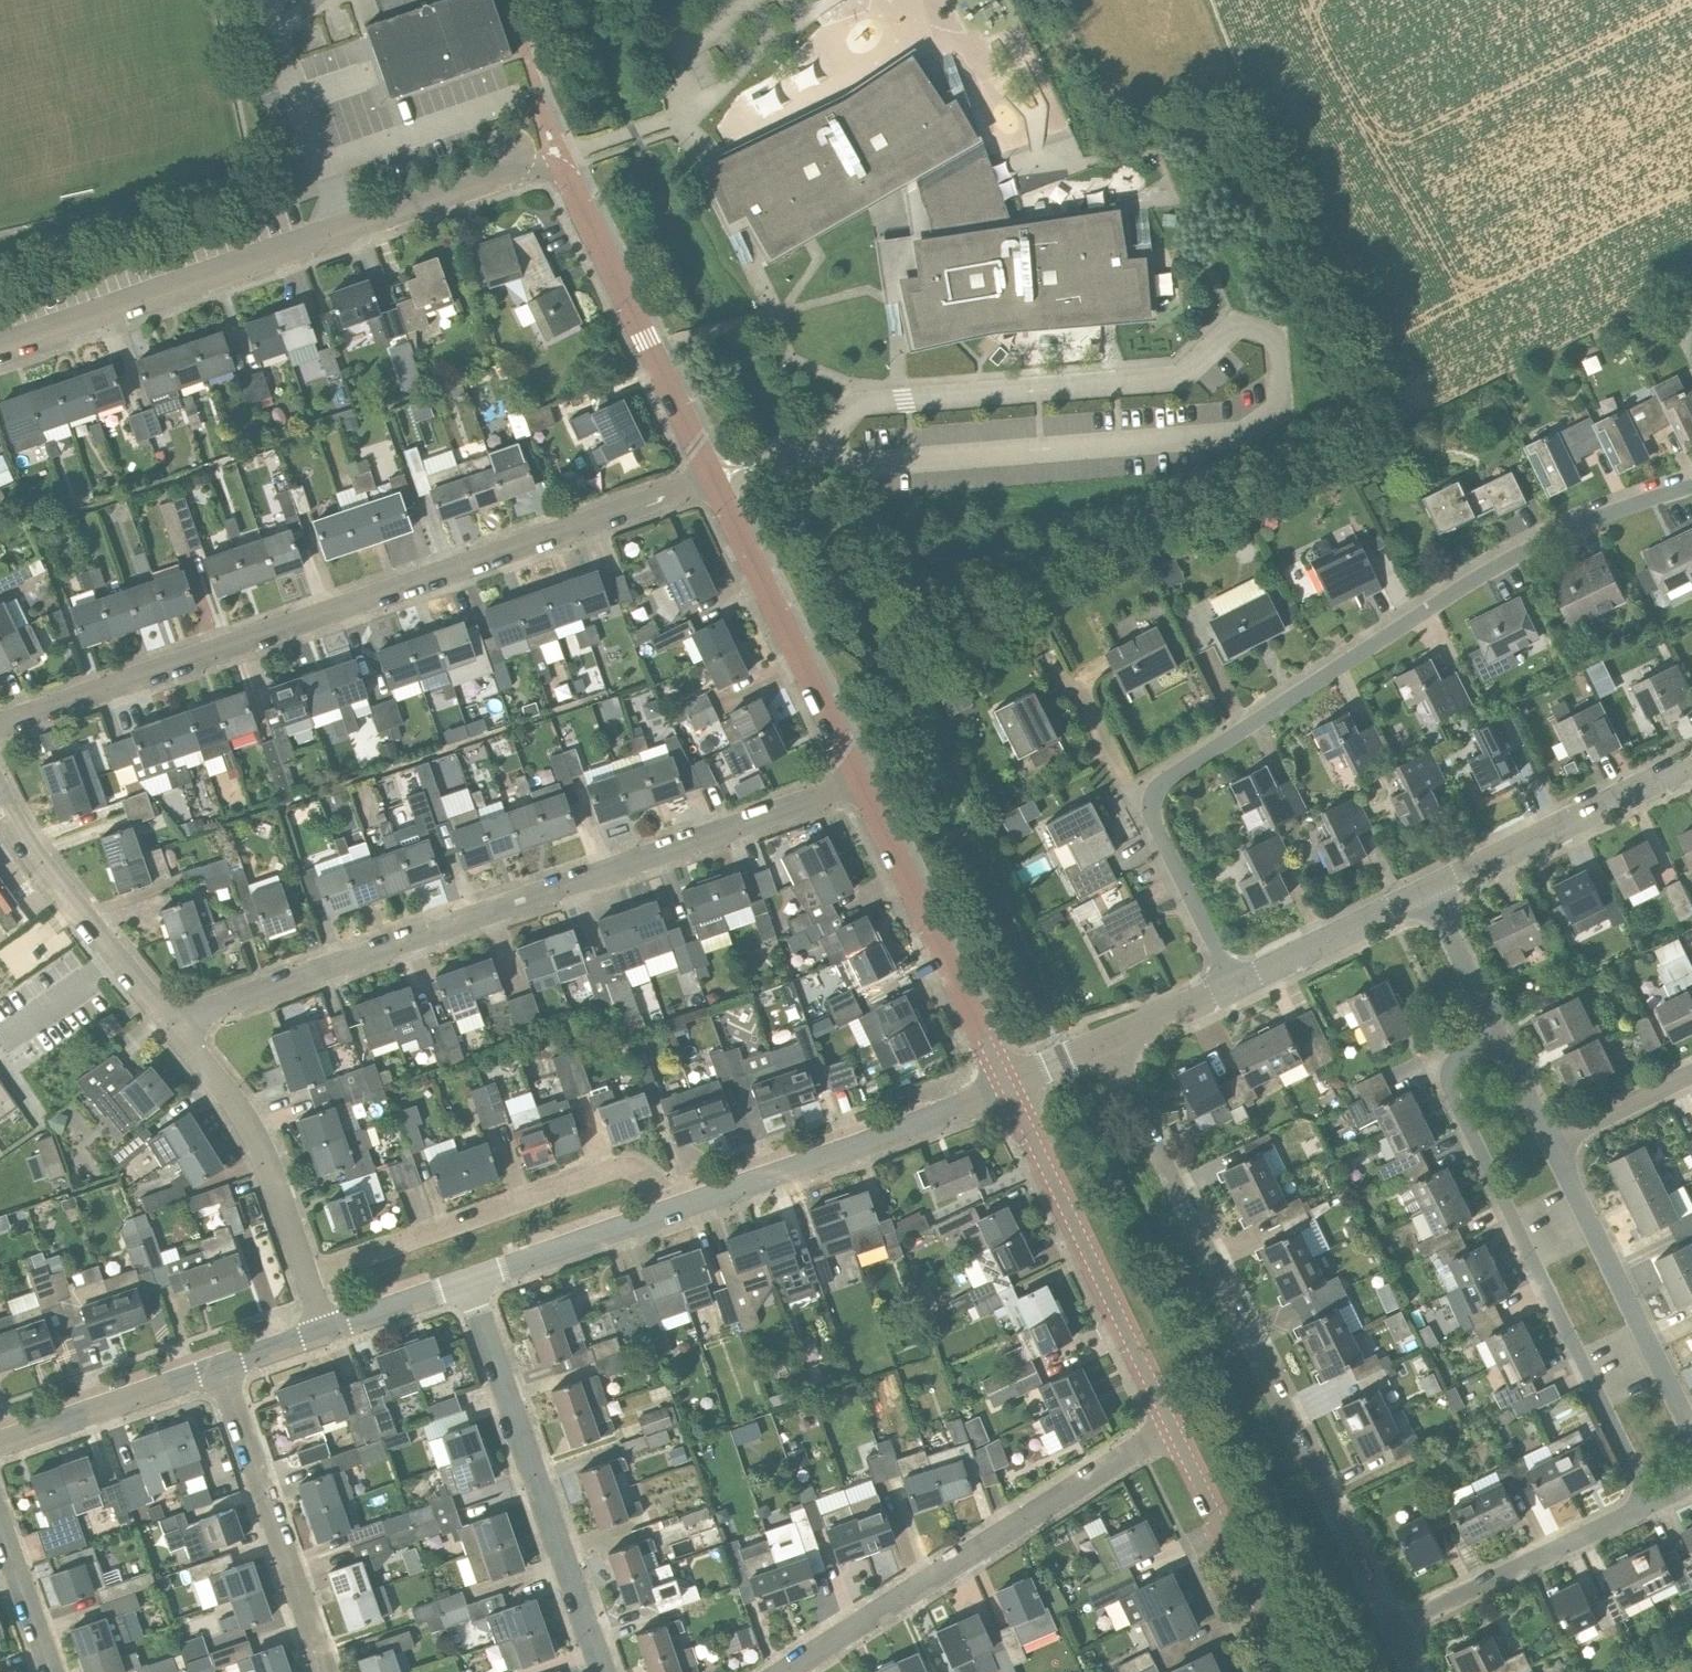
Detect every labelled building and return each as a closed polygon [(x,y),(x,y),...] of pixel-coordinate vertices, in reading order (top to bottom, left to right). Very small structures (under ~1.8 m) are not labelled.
[(385,18),(365,25),(390,98),(512,55),(493,0),(379,0),(385,18)] [(945,109),(910,55),(845,98),(842,100),(732,153),(712,163),(704,166),(728,217),(733,215),(745,209),(772,257),(806,236),(903,178),(913,236),(881,241),(888,283),(900,282),(914,344),(990,326),(1148,311),(1143,261),(1124,262),(1116,208),(1008,224),(963,99),(945,109)] [(1166,227),(1175,228),(1176,215),(1167,214),(1166,227)] [(546,339),(580,323),(562,285),(559,286),(532,232),(511,239),(510,236),(476,246),(489,287),(520,278),(528,304),(546,339)] [(406,334),(416,331),(429,326),(425,314),(454,304),(437,256),(412,265),(417,278),(406,282),(412,298),(396,303),(397,307),(396,307),(406,334)] [(406,334),(396,307),(381,312),(370,280),(330,294),(341,326),(366,317),(376,344),(406,334)] [(302,304),(275,314),(287,350),(315,340),(302,304)] [(287,350),(275,314),(247,323),(259,359),(287,350)] [(193,342),(205,378),(234,368),(221,332),(193,342)] [(410,340),(394,343),(401,378),(417,375),(410,340)] [(179,387),(205,378),(193,342),(166,351),(179,387)] [(327,377),(340,373),(331,347),(318,352),(327,377)] [(153,409),(154,409),(157,416),(185,406),(182,398),(179,387),(166,351),(137,361),(150,397),(149,397),(153,409)] [(111,365),(83,375),(96,411),(124,402),(111,365)] [(251,374),(260,400),(262,408),(274,403),(262,370),(251,374)] [(260,400),(251,374),(237,379),(246,405),(260,400)] [(1673,424),(1686,450),(1691,447),(1691,390),(1687,392),(1678,374),(1655,385),(1659,395),(1663,403),(1668,414),(1673,424)] [(56,384),(69,421),(96,411),(83,375),(56,384)] [(461,383),(448,387),(452,397),(464,393),(461,383)] [(28,394),(41,430),(69,421),(56,384),(28,394)] [(41,430),(28,394),(0,403),(16,450),(44,441),(41,430)] [(534,405),(543,402),(539,394),(531,397),(534,405)] [(185,406),(189,416),(199,412),(193,395),(182,398),(185,406)] [(1673,424),(1668,414),(1663,403),(1659,395),(1618,415),(1618,414),(1612,416),(1613,417),(1597,425),(1595,426),(1605,446),(1604,446),(1617,472),(1650,456),(1642,439),(1673,424)] [(496,396),(510,436),(528,429),(517,397),(496,396)] [(598,464),(642,443),(622,399),(594,413),(606,440),(590,448),(598,464)] [(555,424),(548,405),(526,413),(533,432),(555,424)] [(142,413),(150,438),(163,434),(157,416),(154,409),(153,409),(142,413)] [(142,413),(129,418),(137,443),(139,442),(148,439),(150,438),(142,413)] [(358,425),(355,415),(342,420),(345,429),(358,425)] [(1595,426),(1597,425),(1593,416),(1550,437),(1549,436),(1544,438),(1545,440),(1526,449),(1549,494),(1582,478),(1574,461),(1604,446),(1605,446),(1595,426)] [(95,444),(106,440),(99,422),(88,426),(95,444)] [(44,441),(51,460),(60,456),(54,438),(44,441)] [(148,439),(139,442),(141,447),(150,444),(148,439)] [(488,454),(503,497),(534,486),(519,444),(488,454)] [(419,496),(432,491),(441,518),(472,508),(457,465),(427,476),(425,471),(417,447),(404,451),(412,476),(414,480),(419,496)] [(166,461),(162,451),(155,454),(159,463),(166,461)] [(472,508),(503,497),(488,454),(473,460),(473,459),(457,464),(458,465),(457,465),(472,508)] [(346,464),(356,495),(366,492),(356,463),(355,460),(346,464)] [(356,463),(366,492),(376,489),(366,460),(356,463)] [(10,469),(0,474),(0,487),(15,480),(10,469)] [(1525,500),(1511,469),(1483,482),(1484,486),(1464,495),(1457,478),(1423,493),(1435,521),(1454,513),(1457,522),(1497,506),(1499,511),(1525,500)] [(389,479),(395,494),(370,503),(382,538),(411,529),(404,510),(414,505),(403,474),(389,479)] [(288,491),(297,517),(310,512),(302,487),(288,491)] [(297,517),(288,491),(278,494),(286,520),(297,517)] [(27,501),(31,513),(43,509),(39,497),(27,501)] [(172,501),(186,542),(189,552),(203,548),(185,497),(172,501)] [(189,552),(186,542),(172,501),(158,506),(177,556),(189,552)] [(344,512),(356,547),(382,538),(370,503),(344,512)] [(356,547),(344,512),(315,522),(327,557),(356,547)] [(229,538),(240,535),(234,517),(223,521),(229,538)] [(290,531),(262,540),(274,576),(302,566),(290,531)] [(1648,555),(1653,566),(1640,572),(1648,590),(1661,584),(1665,591),(1691,578),(1691,531),(1674,539),(1675,542),(1648,555)] [(1371,552),(1386,545),(1381,535),(1366,542),(1371,552)] [(646,559),(659,587),(669,582),(668,581),(702,564),(690,538),(646,559)] [(1365,596),(1382,588),(1358,539),(1310,562),(1332,606),(1363,591),(1365,596)] [(234,549),(247,585),(274,576),(262,540),(234,549)] [(247,585),(234,549),(206,559),(218,594),(247,585)] [(140,574),(151,570),(144,552),(134,556),(140,574)] [(29,565),(34,576),(46,570),(40,559),(29,565)] [(1624,599),(1604,559),(1582,570),(1579,565),(1551,578),(1573,624),(1607,608),(1624,599)] [(0,576),(0,593),(34,576),(29,565),(27,562),(0,576)] [(669,582),(659,587),(651,591),(659,607),(656,611),(671,621),(681,608),(715,591),(702,564),(668,581),(669,582)] [(90,571),(96,589),(105,585),(99,568),(90,571)] [(93,590),(96,589),(90,571),(79,574),(86,592),(93,590)] [(568,581),(580,616),(608,606),(596,571),(568,581)] [(183,572),(154,581),(167,616),(195,607),(183,572)] [(619,604),(631,599),(622,574),(610,579),(619,604)] [(1264,593),(1256,576),(1210,599),(1218,616),(1210,619),(1227,654),(1283,627),(1266,592),(1264,593)] [(128,590),(140,625),(167,616),(154,581),(128,590)] [(541,590),(553,626),(580,616),(568,581),(541,590)] [(633,589),(628,591),(631,599),(639,596),(637,591),(633,589)] [(97,600),(93,590),(71,598),(74,608),(72,609),(84,644),(112,635),(99,600),(97,600)] [(112,635),(140,625),(128,590),(99,600),(112,635)] [(538,672),(538,674),(548,671),(546,664),(563,658),(552,626),(553,626),(541,590),(514,599),(526,635),(525,635),(538,672)] [(1483,682),(1519,665),(1512,650),(1539,637),(1520,598),(1501,608),(1502,611),(1474,624),(1485,646),(1469,653),(1483,682)] [(27,624),(16,600),(4,605),(3,603),(0,605),(0,637),(27,624)] [(525,635),(513,600),(486,609),(498,645),(525,635)] [(57,639),(70,635),(61,610),(48,614),(57,639)] [(649,639),(656,653),(691,634),(695,632),(689,619),(649,639)] [(691,634),(704,661),(734,646),(721,619),(691,634)] [(462,622),(434,632),(447,668),(450,679),(452,686),(493,672),(491,665),(477,625),(465,629),(462,622)] [(634,647),(649,639),(658,634),(652,622),(627,634),(634,647)] [(0,637),(0,670),(15,663),(19,672),(38,663),(34,656),(42,653),(30,627),(29,627),(27,624),(0,637)] [(593,624),(584,627),(590,645),(599,642),(593,624)] [(1043,636),(1036,624),(1022,632),(1028,644),(1043,636)] [(590,645),(584,627),(573,631),(579,649),(590,645)] [(1141,683),(1175,666),(1155,628),(1106,654),(1121,683),(1137,675),(1141,683)] [(406,642),(418,678),(447,668),(434,632),(406,642)] [(418,678),(406,642),(379,651),(391,687),(418,678)] [(734,646),(704,661),(717,687),(747,673),(734,646)] [(1442,679),(1432,659),(1397,676),(1411,705),(1429,697),(1440,720),(1472,704),(1456,672),(1442,679)] [(338,705),(342,716),(348,733),(359,729),(349,701),(366,696),(354,660),(326,669),(338,705)] [(503,660),(491,665),(493,672),(499,688),(512,684),(503,660)] [(1587,668),(1591,676),(1607,668),(1603,660),(1587,668)] [(1678,663),(1633,684),(1648,715),(1661,708),(1668,723),(1691,712),(1691,693),(1678,663)] [(299,678),(311,714),(338,705),(326,669),(299,678)] [(552,681),(548,670),(548,671),(538,674),(542,685),(552,681)] [(308,716),(311,714),(299,678),(270,688),(278,710),(265,714),(274,739),(283,765),(295,761),(286,736),(312,727),(308,716)] [(446,700),(456,697),(452,686),(450,679),(439,682),(446,700)] [(583,680),(573,683),(578,698),(588,695),(583,680)] [(953,714),(974,706),(967,688),(946,696),(953,714)] [(1037,750),(1043,747),(1042,745),(1057,738),(1033,691),(994,711),(1018,757),(1036,748),(1037,750)] [(217,701),(229,737),(256,728),(244,692),(217,701)] [(665,713),(671,726),(711,707),(705,693),(680,705),(665,713)] [(394,698),(382,703),(390,728),(402,723),(394,698)] [(730,746),(773,725),(760,699),(730,713),(732,716),(719,723),(730,746)] [(227,770),(238,766),(229,737),(217,701),(187,711),(199,747),(204,761),(222,755),(227,770)] [(539,713),(536,702),(522,707),(525,717),(539,713)] [(1622,746),(1600,702),(1557,724),(1572,755),(1589,746),(1595,759),(1622,746)] [(390,728),(382,703),(369,707),(378,732),(390,728)] [(711,707),(671,726),(677,739),(717,719),(711,707)] [(183,753),(199,747),(187,711),(161,720),(173,756),(177,768),(183,784),(192,781),(183,753)] [(1360,733),(1350,712),(1315,729),(1330,759),(1345,752),(1356,775),(1390,758),(1374,726),(1360,733)] [(1485,789),(1520,771),(1510,751),(1524,744),(1508,712),(1477,727),(1488,750),(1470,759),(1485,789)] [(348,733),(342,716),(332,719),(339,736),(348,733)] [(134,729),(140,747),(127,752),(138,782),(168,771),(177,768),(173,756),(161,720),(134,729)] [(730,746),(721,751),(723,753),(734,777),(786,752),(773,725),(730,746)] [(630,729),(633,737),(642,734),(640,726),(630,729)] [(648,749),(642,734),(633,737),(639,756),(643,766),(656,802),(684,793),(681,785),(698,780),(691,767),(675,735),(663,739),(665,743),(648,749)] [(628,759),(638,756),(639,756),(633,737),(622,741),(628,759)] [(132,764),(127,752),(123,739),(110,744),(119,769),(132,764)] [(295,800),(294,797),(283,765),(274,739),(262,743),(271,769),(282,804),(295,800)] [(379,747),(384,763),(399,758),(393,742),(379,747)] [(574,748),(561,752),(571,778),(583,774),(574,748)] [(41,765),(51,793),(93,778),(91,775),(83,750),(41,765)] [(1407,827),(1443,809),(1432,788),(1446,781),(1431,750),(1399,766),(1410,789),(1392,797),(1407,827)] [(1396,754),(1400,763),(1410,758),(1405,750),(1396,754)] [(549,757),(558,782),(571,778),(561,752),(549,757)] [(691,767),(698,780),(702,789),(715,783),(704,759),(691,764),(692,766),(691,767)] [(434,825),(448,820),(428,761),(414,766),(423,791),(425,800),(434,825)] [(1278,786),(1268,765),(1233,782),(1247,812),(1265,804),(1276,827),(1308,811),(1292,779),(1278,786)] [(616,776),(628,811),(656,802),(643,766),(616,776)] [(183,784),(177,768),(168,771),(174,787),(183,784)] [(759,774),(746,780),(753,793),(765,787),(759,774)] [(520,796),(530,792),(524,775),(513,779),(520,796)] [(628,811),(616,776),(588,785),(600,821),(628,811)] [(93,778),(51,793),(61,821),(106,805),(96,777),(93,778)] [(332,795),(335,806),(350,801),(346,790),(332,795)] [(471,793),(477,810),(486,807),(480,790),(471,793)] [(122,800),(127,813),(152,803),(147,791),(122,800)] [(534,803),(547,839),(575,829),(563,793),(534,803)] [(1333,873),(1369,855),(1358,834),(1372,828),(1357,796),(1325,812),(1336,835),(1318,843),(1333,873)] [(1033,799),(1018,806),(1026,821),(1040,814),(1033,799)] [(1115,851),(1090,801),(1046,824),(1057,845),(1066,840),(1078,863),(1065,869),(1078,897),(1114,880),(1103,857),(1115,851)] [(127,813),(131,825),(160,814),(156,804),(152,805),(152,803),(127,813)] [(506,813),(518,849),(547,839),(534,803),(506,813)] [(448,820),(464,867),(493,858),(481,822),(477,810),(448,820)] [(387,821),(384,812),(376,815),(379,824),(387,821)] [(493,858),(518,849),(506,813),(481,822),(493,858)] [(185,836),(196,832),(192,821),(181,825),(185,836)] [(387,854),(371,859),(384,895),(411,885),(398,850),(388,821),(387,821),(379,824),(378,824),(383,836),(381,837),(387,854)] [(197,824),(198,833),(225,828),(224,822),(204,825),(204,823),(197,824)] [(111,865),(143,854),(133,826),(101,837),(111,865)] [(1679,836),(1687,852),(1684,854),(1691,869),(1691,830),(1679,836)] [(1256,911),(1291,893),(1281,873),(1295,866),(1280,835),(1248,850),(1259,873),(1242,881),(1256,911)] [(339,856),(349,852),(347,848),(343,836),(333,840),(339,856)] [(797,883),(840,863),(827,836),(784,857),(797,883)] [(1629,893),(1655,880),(1647,864),(1657,859),(1647,839),(1611,857),(1629,893)] [(398,850),(411,885),(439,876),(427,840),(398,850)] [(159,848),(143,854),(111,865),(121,893),(169,876),(159,848)] [(201,867),(204,879),(229,871),(227,864),(226,862),(225,858),(201,867)] [(384,895),(371,859),(344,869),(356,904),(384,895)] [(239,860),(227,864),(229,871),(230,874),(243,870),(239,860)] [(818,923),(837,914),(831,900),(853,890),(840,863),(797,883),(810,910),(807,912),(786,921),(793,935),(818,923)] [(323,897),(328,914),(356,904),(344,869),(316,878),(312,868),(301,872),(311,901),(323,897)] [(754,873),(763,899),(775,894),(767,868),(754,873)] [(248,884),(243,870),(230,874),(233,882),(239,899),(244,912),(247,923),(261,918),(267,936),(297,924),(282,883),(281,882),(279,882),(269,878),(248,884)] [(230,874),(229,871),(204,879),(208,891),(233,882),(230,874)] [(1600,895),(1588,871),(1557,886),(1566,903),(1560,906),(1575,935),(1609,918),(1614,927),(1627,920),(1612,889),(1600,895)] [(710,881),(721,912),(749,903),(738,872),(710,881)] [(0,879),(0,917),(1,916),(8,911),(18,904),(0,879)] [(1691,916),(1691,905),(1680,880),(1664,888),(1681,922),(1691,916)] [(693,921),(721,912),(710,881),(683,890),(693,921)] [(161,910),(171,938),(214,923),(205,897),(194,901),(193,899),(161,910)] [(763,899),(749,903),(762,941),(775,935),(763,899)] [(1511,965),(1528,957),(1522,944),(1544,933),(1528,900),(1504,911),(1508,919),(1492,927),(1511,965)] [(686,944),(686,943),(680,926),(665,931),(655,901),(626,910),(637,941),(644,959),(673,949),(672,948),(686,944)] [(1146,923),(1134,901),(1100,918),(1115,946),(1109,948),(1121,970),(1164,947),(1151,921),(1146,923)] [(617,972),(645,963),(644,959),(637,941),(626,910),(599,920),(617,972)] [(1,916),(0,917),(0,921),(5,929),(16,922),(8,911),(1,916)] [(231,917),(214,923),(171,938),(181,966),(223,951),(219,940),(237,934),(240,942),(253,937),(247,923),(244,912),(231,917)] [(849,957),(879,943),(866,916),(837,931),(836,930),(824,936),(818,923),(793,935),(799,945),(800,947),(819,938),(832,965),(849,956),(849,957)] [(560,982),(575,977),(571,963),(583,959),(572,928),(544,938),(560,982)] [(555,969),(544,938),(517,947),(527,978),(555,969)] [(686,943),(686,944),(688,952),(694,969),(695,969),(698,979),(709,976),(706,965),(708,965),(699,939),(686,943)] [(892,969),(879,943),(849,957),(854,969),(841,975),(848,989),(848,990),(850,989),(892,969)] [(686,944),(672,948),(673,949),(681,974),(694,969),(688,952),(686,944)] [(1691,1031),(1691,996),(1687,986),(1691,984),(1691,963),(1683,945),(1670,952),(1674,960),(1656,969),(1671,1001),(1659,1007),(1675,1039),(1691,1031)] [(475,997),(488,993),(491,1002),(492,1003),(506,998),(491,956),(463,966),(475,997)] [(480,1011),(478,1006),(475,997),(463,966),(436,976),(447,1007),(449,1006),(454,1020),(480,1011)] [(595,1014),(613,1007),(605,983),(606,983),(600,969),(587,973),(595,996),(590,998),(595,1014)] [(619,978),(606,983),(614,1007),(620,1023),(640,1014),(627,979),(620,981),(619,978)] [(1350,998),(1362,1024),(1401,1005),(1389,980),(1350,998)] [(410,985),(381,995),(397,1040),(399,1043),(415,1037),(420,1049),(431,1045),(440,1069),(453,1064),(438,1025),(426,1029),(410,985)] [(826,1001),(832,1013),(856,1002),(850,989),(848,990),(848,989),(826,1001)] [(520,996),(529,1021),(539,1018),(541,1017),(532,992),(520,996)] [(710,1007),(722,1003),(720,995),(713,993),(706,995),(710,1007)] [(397,1040),(381,995),(354,1004),(369,1050),(397,1040)] [(905,995),(863,1016),(859,1018),(871,1043),(918,1021),(905,995)] [(529,1021),(520,996),(507,1000),(515,1026),(529,1021)] [(1568,1041),(1593,1028),(1578,998),(1536,1019),(1549,1044),(1565,1036),(1568,1041)] [(856,1002),(832,1013),(838,1027),(859,1018),(863,1016),(856,1002)] [(1401,1005),(1362,1024),(1375,1050),(1413,1031),(1401,1005)] [(339,1043),(352,1038),(343,1013),(330,1018),(339,1043)] [(112,1037),(121,1030),(110,1014),(101,1020),(112,1037)] [(1648,1053),(1662,1046),(1648,1016),(1634,1023),(1648,1053)] [(529,1021),(532,1032),(543,1028),(539,1018),(529,1021)] [(620,1025),(624,1037),(644,1030),(640,1018),(620,1025)] [(438,1025),(453,1064),(464,1059),(451,1020),(438,1025)] [(672,1023),(676,1037),(689,1033),(685,1020),(672,1023)] [(315,1051),(317,1050),(306,1021),(289,1027),(289,1028),(271,1035),(281,1063),(315,1051)] [(931,1048),(918,1021),(871,1043),(879,1060),(895,1053),(900,1063),(931,1048)] [(817,1049),(807,1023),(792,1028),(802,1053),(803,1054),(817,1049)] [(1279,1074),(1305,1062),(1309,1072),(1315,1069),(1323,1065),(1311,1040),(1297,1046),(1286,1023),(1260,1035),(1279,1074)] [(1600,1025),(1593,1028),(1568,1041),(1575,1056),(1558,1064),(1570,1090),(1614,1069),(1600,1040),(1606,1037),(1600,1025)] [(1311,1040),(1323,1065),(1336,1059),(1324,1033),(1311,1040)] [(1253,1086),(1279,1074),(1260,1035),(1234,1048),(1246,1071),(1232,1078),(1245,1104),(1259,1097),(1253,1086)] [(708,1052),(717,1079),(718,1082),(733,1077),(724,1052),(723,1047),(708,1052)] [(733,1077),(746,1072),(742,1059),(738,1047),(724,1052),(733,1077)] [(565,1052),(579,1094),(592,1090),(577,1048),(565,1052)] [(363,1068),(327,1080),(317,1050),(315,1051),(281,1063),(290,1091),(308,1085),(313,1099),(343,1088),(367,1080),(363,1068)] [(920,1059),(923,1066),(941,1057),(938,1051),(920,1059)] [(552,1057),(567,1098),(567,1099),(579,1094),(565,1052),(552,1057)] [(803,1054),(802,1053),(774,1063),(790,1107),(818,1097),(807,1065),(803,1054)] [(113,1054),(76,1079),(106,1117),(124,1103),(138,1120),(172,1092),(151,1066),(135,1080),(113,1054)] [(849,1059),(823,1068),(832,1093),(857,1084),(849,1059)] [(661,1098),(662,1098),(650,1061),(635,1068),(644,1091),(643,1091),(651,1113),(649,1106),(662,1101),(661,1098)] [(1189,1088),(1185,1090),(1185,1091),(1189,1089),(1193,1098),(1186,1099),(1190,1121),(1212,1110),(1220,1126),(1234,1118),(1237,1124),(1251,1117),(1245,1104),(1232,1078),(1219,1084),(1208,1061),(1182,1074),(1189,1088)] [(774,1063),(746,1072),(762,1117),(790,1107),(774,1063)] [(372,1093),(384,1088),(375,1064),(363,1068),(367,1080),(372,1093)] [(1329,1077),(1323,1065),(1315,1069),(1321,1081),(1329,1077)] [(1363,1098),(1389,1086),(1382,1072),(1356,1084),(1363,1098)] [(856,1078),(860,1086),(868,1083),(864,1075),(856,1078)] [(694,1102),(706,1135),(733,1126),(718,1082),(717,1079),(689,1089),(694,1102)] [(18,1107),(0,1080),(0,1119),(18,1107)] [(367,1080),(343,1088),(313,1099),(317,1111),(300,1117),(310,1147),(360,1130),(352,1106),(372,1100),(374,1104),(387,1099),(384,1088),(372,1093),(367,1080)] [(484,1085),(496,1124),(508,1120),(495,1081),(484,1085)] [(483,1129),(496,1124),(484,1085),(470,1090),(483,1129)] [(592,1090),(593,1094),(591,1095),(596,1107),(597,1107),(603,1123),(604,1123),(611,1142),(639,1132),(634,1118),(651,1113),(643,1091),(615,1100),(611,1088),(608,1088),(607,1085),(592,1090)] [(1387,1133),(1424,1115),(1413,1091),(1396,1099),(1389,1086),(1363,1098),(1349,1106),(1360,1128),(1380,1118),(1387,1133)] [(662,1098),(661,1098),(662,1101),(678,1144),(694,1139),(706,1135),(694,1102),(689,1089),(662,1098)] [(576,1129),(577,1129),(567,1099),(567,1098),(557,1102),(556,1099),(536,1106),(554,1157),(582,1148),(576,1129)] [(412,1153),(425,1148),(417,1124),(422,1122),(416,1105),(397,1111),(409,1145),(412,1153)] [(554,1157),(536,1106),(510,1115),(516,1131),(513,1132),(519,1149),(526,1167),(554,1157)] [(396,1108),(387,1111),(389,1119),(398,1116),(396,1108)] [(48,1119),(53,1131),(63,1134),(68,1116),(58,1113),(50,1117),(48,1119)] [(162,1167),(178,1157),(206,1140),(190,1114),(153,1136),(146,1127),(111,1156),(120,1168),(148,1145),(162,1167)] [(1424,1115),(1387,1133),(1394,1147),(1375,1156),(1384,1175),(1398,1168),(1400,1174),(1427,1161),(1420,1148),(1436,1141),(1424,1115)] [(361,1130),(360,1130),(310,1147),(319,1174),(343,1166),(347,1181),(375,1171),(367,1148),(370,1147),(365,1129),(361,1130)] [(40,1138),(44,1150),(30,1155),(39,1180),(69,1169),(55,1132),(40,1138)] [(1237,1197),(1276,1178),(1289,1172),(1276,1147),(1269,1133),(1243,1145),(1250,1158),(1224,1171),(1237,1197)] [(194,1183),(222,1166),(206,1140),(178,1157),(194,1183)] [(488,1141),(459,1150),(471,1186),(498,1177),(492,1158),(493,1158),(488,1141)] [(414,1159),(412,1153),(409,1145),(401,1148),(405,1161),(414,1159)] [(1610,1162),(1621,1186),(1657,1169),(1645,1145),(1610,1162)] [(993,1183),(978,1146),(925,1167),(937,1197),(976,1183),(978,1188),(993,1183)] [(471,1186),(459,1150),(429,1161),(436,1179),(436,1178),(442,1196),(471,1186)] [(1346,1161),(1343,1155),(1333,1161),(1338,1170),(1344,1167),(1346,1161)] [(414,1159),(405,1161),(389,1167),(397,1192),(422,1184),(414,1159)] [(1425,1210),(1461,1193),(1449,1167),(1434,1175),(1427,1161),(1400,1174),(1405,1183),(1397,1186),(1412,1217),(1425,1210)] [(1669,1194),(1657,1169),(1621,1186),(1633,1211),(1669,1194)] [(347,1181),(340,1183),(345,1196),(328,1202),(337,1231),(373,1219),(368,1204),(384,1198),(375,1171),(347,1181)] [(1275,1210),(1282,1224),(1307,1211),(1312,1209),(1308,1200),(1303,1203),(1301,1198),(1289,1203),(1276,1178),(1237,1197),(1250,1223),(1275,1210)] [(132,1218),(134,1217),(146,1213),(187,1199),(182,1183),(141,1199),(143,1203),(129,1208),(132,1218)] [(216,1236),(202,1240),(220,1294),(248,1284),(238,1254),(239,1254),(234,1239),(232,1235),(244,1231),(228,1183),(206,1190),(212,1205),(219,1202),(226,1227),(214,1231),(216,1236)] [(866,1190),(838,1200),(857,1255),(884,1245),(889,1260),(904,1255),(899,1242),(894,1229),(890,1217),(876,1222),(866,1190)] [(1473,1217),(1461,1193),(1425,1210),(1437,1234),(1417,1244),(1424,1258),(1438,1251),(1465,1238),(1458,1224),(1473,1217)] [(1691,1227),(1691,1212),(1680,1218),(1669,1194),(1633,1211),(1645,1235),(1669,1224),(1675,1236),(1691,1227)] [(74,1198),(61,1202),(64,1212),(77,1207),(74,1198)] [(857,1255),(838,1200),(810,1209),(827,1257),(854,1248),(856,1255),(857,1255)] [(1328,1201),(1312,1209),(1282,1224),(1288,1237),(1263,1250),(1276,1276),(1315,1257),(1314,1255),(1326,1248),(1315,1225),(1321,1222),(1317,1215),(1331,1209),(1328,1201)] [(973,1256),(1020,1233),(1008,1206),(980,1220),(974,1206),(934,1225),(940,1240),(960,1230),(973,1256)] [(150,1228),(146,1213),(134,1217),(158,1289),(171,1285),(174,1294),(187,1289),(192,1304),(220,1294),(202,1240),(200,1241),(203,1251),(166,1263),(166,1262),(164,1262),(152,1227),(150,1228)] [(894,1229),(899,1242),(928,1228),(923,1215),(894,1229)] [(134,1217),(132,1218),(127,1220),(120,1231),(133,1270),(103,1280),(109,1297),(120,1328),(148,1319),(140,1295),(158,1289),(134,1217)] [(1360,1229),(1355,1219),(1349,1221),(1347,1227),(1350,1233),(1360,1229)] [(782,1220),(755,1230),(772,1279),(797,1271),(792,1258),(795,1257),(782,1220)] [(1675,1236),(1680,1248),(1657,1259),(1669,1284),(1691,1273),(1691,1227),(1675,1236)] [(759,1321),(747,1289),(772,1279),(755,1230),(727,1239),(730,1249),(715,1254),(727,1288),(738,1322),(743,1332),(756,1328),(759,1321)] [(973,1304),(1011,1286),(1005,1273),(1033,1259),(1020,1233),(973,1256),(986,1282),(967,1291),(973,1304)] [(1451,1261),(1463,1286),(1499,1269),(1486,1244),(1471,1251),(1465,1238),(1438,1251),(1445,1264),(1451,1261)] [(698,1248),(670,1258),(686,1301),(709,1294),(705,1281),(709,1280),(698,1248)] [(50,1274),(64,1270),(59,1255),(45,1260),(47,1266),(50,1274)] [(810,1259),(819,1284),(831,1280),(822,1255),(810,1259)] [(1320,1302),(1346,1289),(1339,1276),(1327,1282),(1315,1257),(1276,1276),(1288,1301),(1313,1289),(1320,1302)] [(684,1302),(686,1301),(670,1258),(642,1267),(650,1288),(635,1293),(638,1302),(657,1357),(672,1352),(660,1320),(687,1311),(684,1302)] [(797,1264),(810,1299),(823,1295),(819,1284),(810,1259),(797,1264)] [(916,1280),(927,1275),(922,1263),(910,1268),(916,1280)] [(50,1274),(47,1266),(29,1272),(41,1306),(42,1308),(60,1302),(50,1274)] [(1495,1301),(1511,1294),(1499,1269),(1463,1286),(1475,1311),(1469,1314),(1476,1327),(1502,1315),(1495,1301)] [(69,1283),(64,1270),(50,1274),(60,1302),(73,1297),(78,1309),(81,1307),(92,1338),(120,1328),(103,1280),(76,1289),(74,1282),(69,1283)] [(1669,1284),(1681,1309),(1691,1303),(1691,1273),(1669,1284)] [(600,1315),(638,1302),(635,1293),(628,1274),(613,1279),(619,1296),(596,1304),(600,1315)] [(1018,1299),(1011,1286),(973,1304),(979,1317),(993,1310),(997,1318),(1006,1313),(1015,1332),(1059,1312),(1046,1285),(1018,1299)] [(738,1322),(727,1288),(712,1293),(724,1327),(738,1322)] [(1353,1303),(1346,1289),(1320,1302),(1325,1314),(1300,1326),(1313,1352),(1352,1333),(1340,1309),(1353,1303)] [(533,1337),(578,1321),(581,1320),(572,1292),(523,1309),(533,1337)] [(966,1307),(961,1296),(949,1302),(954,1313),(966,1307)] [(1397,1298),(1384,1304),(1388,1313),(1401,1306),(1397,1298)] [(56,1350),(42,1308),(41,1306),(13,1315),(29,1359),(56,1350)] [(987,1395),(1035,1372),(1029,1359),(1072,1338),(1059,1312),(1015,1332),(1022,1346),(1003,1354),(1009,1368),(981,1381),(987,1395)] [(13,1315),(13,1314),(0,1318),(0,1369),(29,1359),(13,1315)] [(1500,1363),(1536,1346),(1524,1320),(1508,1328),(1502,1315),(1476,1327),(1482,1341),(1479,1342),(1491,1367),(1499,1363),(1500,1363)] [(585,1340),(578,1321),(533,1337),(543,1365),(555,1361),(560,1373),(594,1362),(621,1353),(621,1352),(616,1337),(585,1348),(582,1341),(585,1340)] [(1365,1359),(1352,1333),(1313,1352),(1325,1378),(1351,1366),(1358,1380),(1384,1368),(1393,1364),(1389,1355),(1380,1359),(1377,1353),(1365,1359)] [(433,1336),(406,1346),(416,1377),(444,1368),(433,1336)] [(372,1411),(381,1438),(397,1433),(388,1408),(387,1408),(385,1402),(421,1390),(416,1377),(406,1346),(377,1356),(383,1372),(361,1380),(372,1411)] [(1499,1363),(1510,1385),(1496,1393),(1504,1409),(1513,1404),(1539,1392),(1532,1378),(1548,1370),(1536,1346),(1500,1363),(1499,1363)] [(621,1353),(594,1362),(598,1374),(603,1372),(605,1377),(627,1369),(621,1353)] [(1397,1374),(1393,1364),(1384,1368),(1358,1380),(1365,1395),(1340,1408),(1352,1433),(1392,1414),(1380,1389),(1392,1383),(1389,1378),(1397,1374)] [(1050,1414),(1094,1394),(1080,1367),(1042,1385),(1035,1372),(987,1395),(993,1408),(1037,1387),(1050,1414)] [(336,1422),(346,1419),(356,1416),(346,1385),(338,1387),(333,1371),(305,1381),(320,1425),(335,1420),(336,1422)] [(552,1390),(561,1417),(589,1408),(589,1409),(605,1404),(599,1387),(595,1375),(552,1390)] [(322,1430),(320,1425),(305,1381),(277,1391),(287,1421),(284,1422),(291,1441),(316,1432),(322,1430)] [(1556,1383),(1539,1392),(1546,1405),(1563,1397),(1556,1383)] [(1450,1401),(1460,1396),(1456,1388),(1446,1393),(1450,1401)] [(786,1392),(769,1398),(772,1408),(790,1402),(786,1392)] [(1539,1392),(1513,1404),(1519,1418),(1546,1405),(1539,1392)] [(1050,1414),(1039,1419),(1045,1432),(1053,1429),(1061,1447),(1080,1438),(1078,1434),(1106,1420),(1094,1394),(1050,1414)] [(433,1420),(458,1411),(454,1397),(429,1406),(433,1420)] [(589,1408),(561,1417),(571,1446),(614,1431),(610,1421),(605,1404),(589,1409),(589,1408)] [(679,1423),(673,1406),(638,1417),(644,1435),(672,1426),(679,1423)] [(356,1416),(365,1443),(381,1438),(372,1411),(356,1416)] [(968,1419),(979,1444),(994,1438),(983,1413),(968,1419)] [(1415,1451),(1423,1447),(1416,1433),(1404,1439),(1392,1414),(1352,1433),(1365,1459),(1391,1446),(1398,1460),(1415,1451)] [(954,1446),(927,1455),(942,1500),(971,1491),(967,1480),(981,1476),(972,1451),(969,1442),(960,1417),(945,1423),(954,1446)] [(171,1465),(177,1481),(177,1483),(182,1497),(188,1495),(182,1480),(190,1477),(203,1472),(197,1456),(199,1455),(187,1422),(159,1431),(171,1465)] [(761,1438),(756,1423),(731,1432),(736,1447),(761,1438)] [(452,1462),(484,1451),(474,1424),(443,1435),(452,1462)] [(381,1438),(386,1452),(390,1451),(395,1462),(415,1455),(411,1444),(407,1430),(381,1438)] [(650,1449),(670,1442),(666,1430),(645,1437),(650,1449)] [(131,1440),(143,1475),(121,1482),(131,1511),(155,1502),(153,1494),(166,1489),(165,1487),(177,1483),(177,1481),(159,1431),(131,1440)] [(388,1460),(386,1452),(381,1438),(365,1443),(355,1447),(356,1448),(331,1456),(322,1460),(327,1475),(299,1484),(309,1512),(354,1497),(344,1470),(361,1464),(363,1469),(388,1460)] [(875,1444),(878,1453),(886,1479),(902,1474),(903,1479),(904,1478),(914,1509),(942,1500),(927,1455),(926,1455),(924,1450),(896,1458),(890,1439),(875,1444)] [(1509,1459),(1520,1454),(1514,1441),(1503,1446),(1509,1459)] [(302,1466),(322,1460),(331,1456),(326,1443),(297,1453),(302,1466)] [(1573,1493),(1555,1458),(1555,1457),(1548,1444),(1510,1462),(1523,1488),(1537,1482),(1548,1506),(1573,1493)] [(985,1445),(972,1451),(981,1476),(985,1487),(998,1483),(994,1470),(985,1445)] [(1580,1445),(1555,1458),(1573,1493),(1597,1481),(1580,1445)] [(682,1447),(670,1451),(674,1465),(687,1461),(682,1447)] [(1423,1447),(1415,1451),(1421,1464),(1429,1460),(1423,1447)] [(803,1448),(788,1453),(793,1468),(808,1463),(803,1448)] [(438,1467),(448,1495),(494,1479),(484,1451),(452,1462),(452,1463),(438,1467)] [(865,1458),(874,1483),(886,1479),(878,1453),(865,1458)] [(60,1466),(71,1499),(76,1514),(100,1506),(102,1510),(112,1507),(115,1516),(117,1516),(127,1512),(131,1511),(121,1482),(99,1491),(87,1456),(60,1466)] [(590,1500),(617,1490),(612,1473),(627,1468),(623,1457),(580,1471),(590,1500)] [(1509,1495),(1523,1488),(1510,1462),(1497,1469),(1503,1483),(1479,1494),(1497,1530),(1521,1519),(1509,1495)] [(76,1514),(71,1499),(60,1466),(32,1476),(43,1509),(49,1507),(55,1525),(37,1531),(47,1558),(73,1550),(87,1545),(76,1514)] [(1602,1473),(1609,1487),(1621,1481),(1614,1467),(1602,1473)] [(804,1507),(812,1531),(824,1526),(827,1529),(839,1562),(866,1551),(849,1504),(844,1489),(816,1499),(811,1486),(799,1490),(805,1505),(802,1505),(803,1508),(804,1507)] [(627,1487),(617,1490),(590,1500),(599,1528),(642,1513),(639,1502),(633,1504),(627,1487)] [(187,1511),(212,1502),(207,1488),(188,1495),(182,1497),(187,1511)] [(1448,1492),(1433,1499),(1446,1525),(1459,1519),(1471,1543),(1497,1530),(1479,1494),(1454,1506),(1448,1492)] [(876,1494),(849,1504),(866,1551),(894,1541),(882,1509),(881,1509),(876,1494)] [(411,1525),(407,1512),(381,1521),(381,1520),(360,1527),(355,1513),(352,1513),(347,1500),(354,1497),(309,1512),(318,1541),(349,1530),(353,1546),(387,1534),(402,1528),(411,1525)] [(1446,1525),(1433,1499),(1420,1506),(1424,1515),(1398,1528),(1418,1568),(1445,1555),(1433,1531),(1446,1525)] [(407,1512),(411,1525),(437,1516),(433,1504),(407,1512)] [(151,1521),(164,1517),(160,1505),(147,1509),(151,1521)] [(685,1527),(710,1517),(706,1507),(680,1517),(685,1527)] [(770,1542),(789,1599),(817,1589),(812,1574),(825,1569),(812,1531),(804,1507),(803,1508),(789,1513),(797,1533),(770,1542)] [(243,1537),(233,1508),(188,1524),(184,1511),(157,1520),(162,1534),(179,1528),(190,1562),(213,1554),(211,1548),(243,1537)] [(726,1508),(715,1513),(719,1524),(727,1521),(729,1516),(726,1508)] [(466,1555),(514,1540),(504,1511),(473,1522),(473,1523),(457,1528),(466,1555)] [(127,1512),(117,1516),(119,1524),(130,1521),(127,1512)] [(437,1516),(411,1525),(417,1540),(442,1531),(437,1516)] [(1083,1585),(1089,1597),(1116,1584),(1110,1571),(1158,1548),(1144,1520),(1094,1545),(1102,1560),(1086,1568),(1092,1580),(1083,1585)] [(402,1528),(387,1534),(391,1548),(417,1540),(411,1525),(402,1528)] [(645,1571),(659,1567),(654,1550),(655,1549),(651,1538),(608,1553),(618,1580),(645,1571)] [(789,1599),(770,1542),(769,1543),(767,1539),(740,1549),(736,1540),(723,1545),(742,1601),(757,1596),(761,1609),(789,1599)] [(524,1567),(514,1540),(466,1555),(476,1583),(524,1567)] [(1658,1544),(1632,1556),(1651,1594),(1675,1581),(1681,1593),(1691,1587),(1691,1581),(1682,1560),(1674,1544),(1661,1551),(1658,1544)] [(1682,1560),(1691,1581),(1691,1555),(1682,1560)] [(1604,1598),(1617,1623),(1625,1619),(1630,1617),(1628,1611),(1652,1599),(1653,1599),(1651,1594),(1632,1556),(1606,1568),(1617,1591),(1604,1598)] [(232,1599),(261,1589),(251,1561),(224,1571),(219,1557),(190,1567),(195,1582),(207,1578),(216,1605),(232,1599)] [(329,1572),(339,1599),(370,1588),(365,1574),(377,1569),(373,1557),(329,1572)] [(134,1592),(156,1584),(152,1572),(122,1582),(118,1569),(102,1574),(97,1559),(52,1574),(62,1603),(97,1591),(102,1603),(134,1592)] [(659,1613),(683,1604),(700,1599),(695,1585),(685,1589),(676,1584),(669,1564),(659,1567),(645,1571),(618,1580),(628,1609),(655,1600),(659,1613)] [(1122,1597),(1116,1584),(1089,1597),(1096,1610),(1117,1600),(1130,1627),(1148,1618),(1183,1600),(1170,1574),(1122,1597)] [(171,1584),(168,1576),(156,1581),(160,1593),(167,1591),(171,1584)] [(1006,1649),(1013,1666),(1027,1660),(1021,1645),(1057,1629),(1047,1606),(1042,1609),(1028,1578),(998,1592),(1016,1632),(1002,1638),(1006,1649)] [(1603,1630),(1617,1623),(1604,1598),(1591,1605),(1580,1581),(1553,1594),(1572,1634),(1598,1621),(1603,1630)] [(370,1588),(339,1599),(349,1628),(393,1613),(383,1585),(371,1590),(370,1588)] [(271,1617),(261,1589),(232,1599),(237,1614),(218,1620),(224,1634),(271,1617)] [(81,1657),(115,1645),(131,1640),(143,1636),(134,1610),(140,1608),(134,1592),(102,1603),(99,1604),(104,1618),(72,1629),(81,1657)] [(461,1592),(437,1600),(442,1613),(467,1606),(461,1592)] [(1053,1613),(1067,1607),(1061,1593),(1047,1599),(1053,1613)] [(442,1613),(447,1628),(470,1619),(472,1624),(475,1624),(477,1628),(486,1632),(491,1631),(496,1643),(544,1626),(534,1599),(506,1609),(501,1594),(467,1606),(442,1613)] [(442,1613),(437,1600),(411,1609),(417,1624),(426,1621),(442,1613)] [(1183,1600),(1148,1618),(1154,1632),(1145,1636),(1151,1649),(1196,1627),(1183,1600)] [(431,1634),(447,1628),(442,1613),(426,1621),(431,1634)] [(956,1622),(977,1671),(994,1671),(997,1670),(998,1671),(1015,1671),(1013,1666),(1006,1649),(994,1654),(977,1613),(956,1622)] [(636,1634),(646,1662),(674,1652),(668,1635),(683,1630),(679,1619),(636,1634)] [(1625,1619),(1617,1623),(1621,1632),(1629,1628),(1625,1619)] [(956,1622),(936,1631),(955,1671),(977,1671),(956,1622)] [(554,1654),(544,1626),(496,1643),(496,1644),(498,1643),(507,1671),(523,1666),(522,1665),(554,1654)] [(758,1644),(752,1627),(723,1637),(729,1654),(758,1644)] [(393,1653),(414,1647),(409,1631),(375,1642),(378,1653),(360,1659),(364,1671),(400,1671),(393,1653)] [(1502,1671),(1517,1671),(1531,1665),(1524,1653),(1506,1662),(1493,1634),(1453,1654),(1462,1671),(1484,1671),(1499,1665),(1502,1671)] [(179,1651),(184,1662),(205,1655),(209,1653),(203,1636),(181,1643),(183,1650),(179,1651)] [(290,1671),(280,1645),(252,1654),(248,1640),(209,1653),(205,1655),(184,1662),(185,1666),(186,1668),(187,1671),(215,1671),(214,1670),(237,1663),(240,1671),(289,1671),(290,1671)] [(81,1657),(86,1671),(126,1671),(141,1667),(136,1652),(120,1657),(115,1645),(81,1657)] [(646,1662),(650,1671),(698,1671),(696,1664),(698,1664),(692,1646),(674,1652),(646,1662)] [(1154,1663),(1148,1651),(1117,1666),(1120,1671),(1137,1671),(1154,1663)] [(917,1653),(895,1662),(899,1671),(925,1671),(917,1653)] [(1173,1670),(1174,1671),(1218,1671),(1209,1653),(1173,1670)] [(149,1671),(174,1671),(177,1671),(172,1657),(147,1666),(149,1671)] [(895,1662),(876,1670),(877,1671),(899,1671),(895,1662)] [(1154,1663),(1137,1671),(1159,1671),(1154,1663)]
